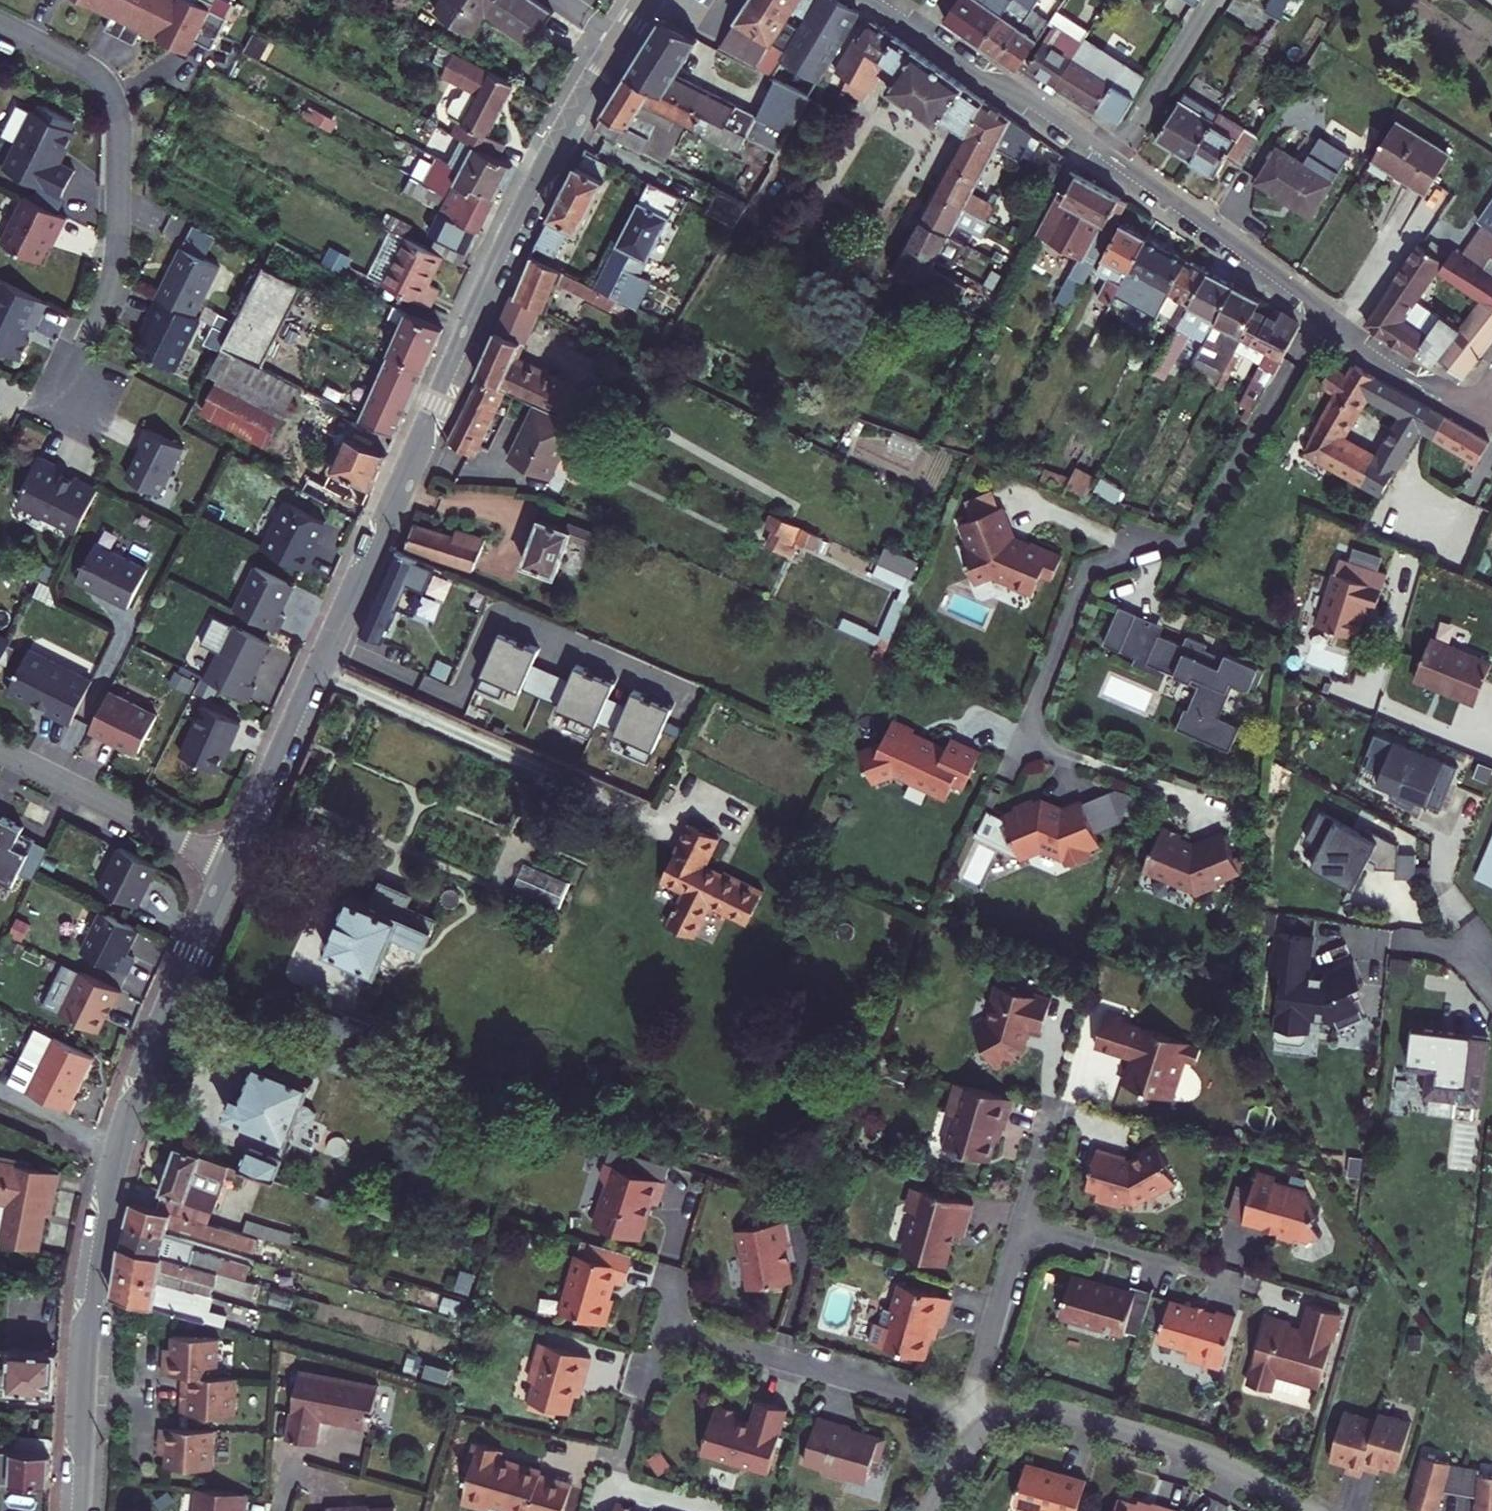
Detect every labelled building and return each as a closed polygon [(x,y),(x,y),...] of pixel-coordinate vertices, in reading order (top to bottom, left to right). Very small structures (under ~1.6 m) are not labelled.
[(222,8),(207,0),(97,0),(108,6),(101,20),(129,34),(137,20),(169,37),(170,34),(184,41),(189,31),(206,39),(222,8)] [(545,0),(442,0),(438,5),(471,28),(487,6),(533,36),(554,6),(545,0)] [(785,13),(786,14),(792,4),(795,0),(746,0),(737,14),(768,37),(785,13)] [(768,72),(772,74),(804,92),(857,8),(843,0),(814,0),(806,12),(800,23),(786,45),(768,72)] [(814,0),(795,0),(792,4),(806,12),(814,0)] [(986,0),(959,0),(946,18),(964,31),(986,0)] [(1013,0),(986,0),(964,31),(982,43),(1013,0)] [(982,43),(1000,55),(1033,9),(1038,2),(1039,0),(1013,0),(982,43)] [(1038,2),(1048,8),(1054,0),(1039,0),(1038,2)] [(1289,0),(1271,0),(1265,11),(1278,19),(1289,0)] [(1045,18),(1033,9),(1000,55),(1019,68),(1040,39),(1033,34),(1045,18)] [(1057,85),(1088,38),(1092,32),(1058,12),(1052,22),(1056,24),(1029,67),(1057,85)] [(697,31),(661,13),(626,65),(647,73),(710,112),(775,151),(807,94),(804,92),(772,74),(751,111),(673,69),(696,35),(697,31)] [(785,13),(768,37),(777,43),(778,40),(786,45),(800,23),(786,14),(785,13)] [(768,72),(786,45),(778,40),(777,43),(768,37),(737,14),(717,42),(768,72)] [(832,74),(841,80),(845,74),(840,71),(847,61),(854,66),(866,48),(875,53),(878,47),(882,51),(893,32),(871,17),(865,18),(832,74)] [(1051,22),(1045,18),(1033,34),(1040,39),(1051,22)] [(941,116),(966,83),(893,32),(882,51),(878,47),(875,53),(866,48),(854,66),(847,61),(840,71),(845,74),(841,80),(861,93),(877,68),(892,78),(887,86),(937,122),(941,116)] [(183,43),(184,41),(170,34),(169,37),(183,43)] [(1072,95),(1103,48),(1088,38),(1057,85),(1072,95)] [(463,53),(449,46),(438,68),(452,76),(463,53)] [(1127,63),(1103,48),(1072,95),(1097,111),(1100,106),(1127,63)] [(484,128),(510,77),(463,53),(452,76),(461,81),(457,89),(450,91),(443,104),(447,111),(458,116),(451,129),(456,131),(499,152),(506,140),(484,128)] [(1100,106),(1121,120),(1148,76),(1128,62),(1127,63),(1100,106)] [(626,65),(600,104),(644,128),(652,114),(665,121),(666,121),(673,109),(701,126),(710,112),(647,73),(626,65)] [(966,128),(984,96),(966,83),(941,116),(964,132),(966,128)] [(1180,100),(1214,122),(1220,113),(1185,91),(1180,100)] [(26,98),(25,100),(20,98),(0,138),(0,160),(56,189),(69,162),(46,150),(61,119),(57,117),(61,108),(29,92),(26,98)] [(966,128),(995,146),(1017,158),(1020,155),(1035,133),(984,96),(966,128)] [(1190,161),(1214,122),(1180,100),(1155,140),(1190,161)] [(1220,113),(1214,122),(1190,161),(1217,178),(1229,158),(1243,167),(1261,138),(1247,129),(1239,141),(1217,127),(1224,116),(1220,113)] [(652,114),(644,128),(636,142),(650,149),(665,121),(652,114)] [(1247,129),(1224,116),(1217,127),(1239,141),(1247,129)] [(1430,198),(1456,161),(1404,124),(1378,161),(1430,198)] [(977,179),(995,146),(966,128),(964,132),(947,163),(977,179)] [(456,131),(444,154),(454,159),(447,171),(467,180),(470,175),(491,186),(505,155),(499,152),(456,131)] [(1035,133),(1020,155),(1027,161),(1043,138),(1035,133)] [(611,158),(581,142),(533,235),(552,246),(566,219),(576,224),(611,158)] [(445,188),(438,202),(438,203),(439,204),(474,222),(491,186),(470,175),(467,180),(447,171),(454,159),(444,154),(437,150),(423,176),(445,188)] [(1337,184),(1282,151),(1262,185),(1317,217),(1337,184)] [(1049,157),(1041,172),(1053,179),(1061,163),(1049,157)] [(788,174),(769,162),(756,186),(774,197),(788,174)] [(947,163),(932,188),(963,205),(977,179),(947,163)] [(423,176),(410,169),(403,182),(438,202),(445,188),(423,176)] [(1072,170),(1047,216),(1038,235),(1081,258),(1052,309),(1066,317),(1129,201),(1072,170)] [(748,200),(721,186),(710,207),(736,220),(748,200)] [(19,188),(0,225),(0,235),(35,253),(50,224),(52,225),(61,209),(19,188)] [(963,205),(932,188),(918,214),(948,232),(955,219),(980,233),(988,219),(963,205)] [(636,191),(593,280),(605,286),(623,295),(666,206),(636,191)] [(1477,220),(1491,231),(1491,198),(1477,220)] [(436,231),(430,242),(437,245),(458,255),(474,222),(439,204),(427,227),(436,231)] [(918,214),(904,239),(935,256),(949,264),(962,239),(948,232),(918,214)] [(394,217),(391,223),(401,228),(409,232),(412,226),(394,217)] [(1021,217),(1013,231),(1024,236),(1031,223),(1021,217)] [(1109,307),(1147,238),(1124,226),(1097,272),(1110,280),(1092,313),(1102,319),(1109,307)] [(430,242),(409,232),(401,228),(378,275),(426,297),(434,279),(423,274),(437,245),(430,242)] [(1168,293),(1188,259),(1147,238),(1109,307),(1148,329),(1168,293)] [(935,256),(904,239),(889,264),(957,301),(965,284),(930,265),(935,256)] [(1463,239),(1456,250),(1470,260),(1478,249),(1464,239),(1463,239)] [(154,290),(191,309),(216,260),(178,240),(153,289),(154,290)] [(1415,301),(1428,310),(1451,278),(1456,280),(1470,260),(1456,250),(1448,262),(1421,245),(1392,286),(1415,301)] [(574,270),(560,264),(530,249),(521,267),(549,282),(552,277),(580,291),(588,278),(574,270)] [(1478,249),(1470,260),(1478,265),(1486,254),(1478,249)] [(1478,265),(1485,270),(1486,269),(1491,259),(1491,258),(1486,254),(1478,265)] [(564,256),(560,264),(574,270),(578,263),(564,256)] [(1168,321),(1178,326),(1210,270),(1188,259),(1168,293),(1180,300),(1168,321)] [(1484,300),(1491,305),(1491,259),(1486,269),(1488,270),(1473,292),(1484,300)] [(1470,260),(1456,280),(1463,285),(1478,265),(1470,260)] [(247,288),(283,307),(297,279),(261,262),(247,288)] [(1488,270),(1486,269),(1485,270),(1478,265),(1463,285),(1473,292),(1488,270)] [(549,282),(521,267),(511,289),(531,299),(583,325),(585,326),(591,314),(544,292),(549,282)] [(1202,312),(1215,319),(1234,284),(1210,270),(1178,326),(1190,334),(1202,312)] [(0,274),(0,345),(12,351),(26,324),(20,320),(25,311),(31,315),(41,295),(0,274)] [(1242,336),(1254,314),(1261,301),(1234,284),(1215,319),(1195,355),(1208,362),(1227,328),(1242,336)] [(1392,286),(1367,323),(1399,347),(1417,359),(1420,354),(1436,365),(1439,360),(1465,377),(1487,347),(1461,331),(1457,336),(1440,325),(1431,337),(1401,322),(1415,301),(1392,286)] [(277,317),(283,307),(247,288),(218,343),(255,361),(272,327),(277,329),(282,320),(277,317)] [(516,332),(531,299),(511,289),(508,288),(471,367),(476,369),(499,380),(531,395),(574,415),(586,390),(610,340),(582,327),(562,370),(555,367),(553,371),(510,352),(517,333),(516,332)] [(170,362),(196,311),(191,309),(154,290),(142,313),(147,315),(142,325),(139,326),(131,342),(170,362)] [(362,395),(396,411),(440,320),(397,298),(392,309),(404,315),(362,395)] [(1487,347),(1491,341),(1491,305),(1484,300),(1461,331),(1487,347)] [(1254,314),(1242,336),(1237,345),(1262,358),(1256,368),(1263,373),(1253,390),(1260,394),(1269,376),(1271,377),(1298,328),(1280,314),(1275,323),(1254,314)] [(255,361),(218,343),(207,364),(211,367),(207,375),(211,378),(198,404),(263,438),(293,380),(255,361)] [(1394,470),(1375,458),(1343,438),(1345,435),(1341,432),(1368,390),(1404,412),(1382,446),(1402,457),(1420,429),(1444,443),(1475,461),(1487,440),(1375,378),(1355,364),(1348,375),(1333,365),(1322,383),(1337,393),(1303,447),(1379,494),(1394,470)] [(499,380),(476,369),(445,433),(467,444),(499,380)] [(598,395),(586,390),(574,415),(586,421),(598,395)] [(362,395),(355,411),(388,428),(396,411),(362,395)] [(548,471),(574,415),(531,395),(505,451),(548,471)] [(137,438),(121,470),(154,487),(178,440),(140,421),(133,436),(137,438)] [(326,459),(363,479),(378,447),(341,428),(326,459)] [(1375,458),(1394,470),(1402,457),(1382,446),(1375,458)] [(69,526),(92,482),(68,469),(67,473),(55,467),(58,462),(35,450),(11,497),(69,526)] [(1038,475),(1062,484),(1068,475),(1042,466),(1038,475)] [(321,494),(348,508),(358,488),(331,474),(321,494)] [(254,540),(299,563),(307,546),(303,543),(318,514),(277,494),(254,540)] [(1007,536),(995,503),(954,518),(964,545),(957,548),(967,576),(986,569),(1005,578),(1004,580),(1022,588),(1023,586),(1027,587),(1034,570),(1045,575),(1056,552),(1025,538),(1023,543),(1007,536)] [(791,518),(772,509),(766,521),(775,525),(767,540),(778,546),(783,538),(791,518)] [(535,512),(520,557),(551,569),(565,532),(579,537),(582,528),(535,512)] [(409,516),(401,538),(470,562),(480,532),(452,523),(449,530),(409,516)] [(141,562),(90,536),(70,574),(122,601),(141,562)] [(391,540),(354,622),(377,632),(406,569),(432,581),(440,563),(398,544),(391,540)] [(887,543),(876,573),(910,586),(921,556),(887,543)] [(1385,574),(1337,558),(1315,624),(1353,637),(1364,604),(1373,607),(1385,574)] [(246,559),(225,601),(270,624),(277,609),(271,607),(285,579),(246,559)] [(1256,688),(1265,666),(1226,650),(1223,659),(1203,652),(1207,642),(1186,633),(1182,643),(1158,633),(1162,624),(1118,605),(1103,643),(1201,684),(1191,708),(1185,706),(1177,726),(1231,748),(1241,723),(1218,714),(1233,678),(1256,688)] [(213,646),(199,673),(242,696),(249,681),(244,679),(264,638),(209,610),(195,637),(213,646)] [(502,626),(478,683),(504,694),(510,681),(560,702),(559,704),(599,720),(616,679),(576,663),(571,675),(537,662),(545,644),(502,626)] [(1410,674),(1471,701),(1488,662),(1428,635),(1410,674)] [(64,717),(86,674),(23,643),(1,686),(26,698),(28,695),(41,701),(39,705),(64,717)] [(171,660),(161,680),(184,691),(194,671),(171,660)] [(633,737),(630,745),(656,755),(675,704),(633,688),(617,730),(633,737)] [(139,751),(158,713),(110,689),(91,727),(139,751)] [(611,697),(603,719),(618,724),(625,702),(611,697)] [(233,717),(197,699),(172,748),(208,767),(233,717)] [(953,777),(964,782),(980,747),(950,734),(945,744),(912,729),(913,725),(892,715),(883,734),(885,738),(859,748),(866,765),(867,764),(871,775),(894,767),(929,783),(928,786),(945,794),(953,777)] [(1418,796),(1440,805),(1457,764),(1378,731),(1365,762),(1384,772),(1380,780),(1398,787),(1394,797),(1414,805),(1418,796)] [(1359,777),(1378,785),(1380,780),(1384,772),(1365,762),(1359,777)] [(1114,789),(1080,802),(1092,832),(1117,822),(1127,793),(1114,789)] [(1083,846),(1096,841),(1092,832),(1080,802),(1060,810),(1040,801),(1033,804),(1031,798),(1011,806),(1013,811),(1001,815),(1015,849),(1022,853),(1039,846),(1059,856),(1061,855),(1065,864),(1087,856),(1083,846)] [(1395,850),(1395,841),(1364,823),(1360,830),(1318,807),(1303,834),(1318,842),(1308,862),(1348,883),(1363,854),(1373,859),(1372,865),(1392,865),(1394,866),(1395,850)] [(3,882),(11,867),(25,874),(30,864),(16,857),(27,835),(12,828),(16,821),(0,813),(0,880),(3,882)] [(1234,852),(1225,829),(1194,842),(1180,836),(1182,830),(1162,822),(1153,844),(1152,844),(1143,866),(1186,882),(1192,880),(1195,890),(1219,880),(1217,877),(1241,867),(1234,852)] [(705,869),(720,837),(690,823),(664,881),(687,891),(672,924),(698,935),(713,903),(745,917),(760,884),(721,867),(717,875),(705,869)] [(27,835),(16,857),(30,864),(41,842),(27,835)] [(1491,885),(1491,839),(1475,878),(1491,885)] [(91,881),(129,901),(150,861),(111,841),(91,881)] [(1234,852),(1241,867),(1245,864),(1239,849),(1234,852)] [(1394,866),(1392,865),(1391,875),(1412,876),(1413,851),(1395,850),(1394,866)] [(347,884),(341,882),(316,937),(368,960),(386,922),(416,935),(422,919),(398,908),(399,904),(387,898),(393,885),(390,880),(359,866),(353,868),(347,884)] [(522,867),(511,892),(555,912),(566,888),(522,867)] [(131,924),(94,906),(74,946),(119,968),(126,953),(118,949),(131,924)] [(1312,939),(1278,935),(1272,976),(1281,977),(1277,1026),(1310,1031),(1335,1024),(1338,1030),(1364,1020),(1353,990),(1364,986),(1356,963),(1330,972),(1331,974),(1326,976),(1307,974),(1312,939)] [(58,960),(53,969),(69,977),(74,968),(58,960)] [(106,1003),(114,989),(74,968),(69,977),(53,969),(37,1002),(90,1029),(104,1002),(106,1003)] [(1047,1000),(991,983),(986,1000),(990,1002),(985,1020),(971,1029),(993,1068),(1014,1057),(1012,1051),(1018,1048),(1026,1026),(1038,1030),(1047,1000)] [(304,1019),(324,1027),(351,1039),(362,1014),(316,992),(304,1019)] [(1197,1042),(1100,1014),(1092,1045),(1120,1054),(1121,1048),(1127,1049),(1135,1061),(1129,1064),(1129,1067),(1123,1066),(1119,1080),(1163,1093),(1169,1071),(1175,1072),(1180,1056),(1192,1059),(1197,1042)] [(1412,1024),(1407,1065),(1424,1067),(1420,1093),(1476,1100),(1484,1033),(1412,1024)] [(1309,1041),(1310,1031),(1277,1026),(1276,1036),(1281,1041),(1303,1045),(1309,1041)] [(29,1027),(15,1054),(32,1063),(46,1035),(29,1027)] [(1,1082),(67,1113),(74,1097),(70,1094),(89,1057),(46,1035),(32,1063),(15,1054),(1,1082)] [(283,1137),(309,1074),(254,1051),(240,1085),(231,1081),(221,1105),(266,1124),(264,1129),(283,1137)] [(1168,1095),(1175,1072),(1169,1071),(1163,1093),(1168,1095)] [(1011,1094),(957,1078),(948,1107),(955,1110),(946,1141),(988,1154),(998,1120),(1002,1122),(1011,1094)] [(239,1137),(232,1158),(263,1168),(270,1148),(239,1137)] [(259,1180),(263,1168),(232,1158),(175,1138),(153,1201),(206,1218),(224,1167),(259,1180)] [(595,1156),(653,1174),(658,1158),(600,1139),(594,1157),(595,1158),(595,1156)] [(1162,1156),(1153,1140),(1135,1149),(1137,1154),(1128,1159),(1121,1157),(1121,1153),(1094,1145),(1087,1167),(1089,1168),(1083,1187),(1093,1189),(1090,1198),(1115,1204),(1117,1197),(1131,1201),(1143,1193),(1145,1194),(1171,1180),(1160,1159),(1162,1156)] [(635,1204),(640,1195),(647,1197),(653,1174),(595,1156),(595,1158),(590,1173),(595,1181),(590,1199),(594,1201),(588,1221),(631,1233),(637,1210),(635,1204)] [(59,1174),(0,1163),(0,1202),(9,1204),(3,1242),(43,1249),(48,1216),(52,1217),(59,1174)] [(1272,1174),(1254,1169),(1239,1219),(1261,1226),(1261,1224),(1274,1227),(1271,1235),(1287,1239),(1289,1234),(1305,1238),(1316,1232),(1308,1217),(1311,1216),(1309,1213),(1313,1211),(1300,1189),(1270,1180),(1272,1174)] [(980,1203),(926,1188),(919,1192),(916,1204),(922,1210),(912,1243),(918,1253),(953,1264),(963,1232),(971,1234),(980,1203)] [(125,1217),(166,1229),(168,1222),(263,1248),(266,1237),(237,1228),(206,1218),(153,1201),(130,1194),(125,1217)] [(243,1209),(237,1228),(266,1237),(285,1243),(290,1225),(243,1209)] [(787,1275),(785,1257),(782,1255),(780,1243),(788,1242),(784,1216),(737,1223),(744,1282),(787,1275)] [(163,1239),(166,1229),(125,1217),(120,1238),(209,1264),(213,1252),(163,1239)] [(618,1280),(622,1264),(598,1256),(603,1241),(576,1233),(568,1263),(565,1262),(558,1283),(560,1291),(557,1301),(561,1305),(565,1305),(565,1309),(599,1318),(607,1293),(602,1291),(607,1276),(618,1280)] [(114,1263),(180,1282),(183,1271),(215,1280),(219,1266),(209,1264),(120,1238),(114,1263)] [(627,1247),(603,1241),(598,1256),(622,1264),(627,1247)] [(110,1288),(120,1290),(203,1314),(206,1298),(178,1290),(180,1282),(114,1263),(110,1288)] [(1121,1328),(1137,1332),(1149,1289),(1128,1282),(1126,1289),(1105,1283),(1104,1286),(1091,1283),(1091,1280),(1069,1273),(1059,1309),(1093,1319),(1092,1324),(1120,1332),(1121,1328)] [(883,1319),(879,1318),(873,1338),(928,1354),(933,1333),(937,1319),(943,1321),(947,1322),(955,1295),(903,1280),(895,1305),(888,1303),(883,1319)] [(1217,1362),(1231,1313),(1213,1307),(1212,1311),(1205,1309),(1201,1302),(1195,1301),(1187,1304),(1167,1297),(1163,1312),(1160,1311),(1158,1319),(1161,1319),(1156,1335),(1186,1344),(1187,1348),(1188,1350),(1190,1353),(1193,1355),(1203,1355),(1203,1358),(1217,1362)] [(1264,1368),(1311,1382),(1332,1308),(1301,1299),(1293,1326),(1281,1322),(1283,1317),(1259,1309),(1239,1377),(1260,1384),(1264,1368)] [(937,1319),(933,1333),(939,1334),(943,1321),(937,1319)] [(233,1409),(234,1371),(213,1370),(215,1331),(170,1329),(169,1342),(169,1352),(159,1352),(159,1367),(179,1368),(178,1384),(187,1384),(186,1407),(233,1409)] [(566,1405),(574,1375),(580,1377),(588,1350),(538,1335),(527,1373),(533,1374),(527,1393),(566,1405)] [(160,1342),(159,1352),(169,1352),(169,1342),(160,1342)] [(0,1349),(0,1374),(14,1377),(14,1391),(55,1398),(58,1356),(0,1349)] [(371,1374),(293,1362),(283,1430),(311,1435),(315,1409),(336,1413),(337,1409),(365,1412),(371,1374)] [(187,1384),(178,1384),(177,1407),(186,1407),(187,1384)] [(738,1404),(712,1397),(698,1445),(765,1464),(784,1400),(754,1391),(747,1415),(735,1412),(738,1404)] [(1341,1406),(1328,1448),(1346,1454),(1343,1461),(1341,1468),(1356,1473),(1359,1465),(1373,1469),(1375,1464),(1378,1456),(1395,1461),(1408,1419),(1375,1408),(1372,1416),(1341,1406)] [(821,1467),(841,1472),(843,1467),(860,1472),(866,1451),(874,1453),(880,1431),(858,1425),(856,1428),(845,1425),(847,1419),(813,1409),(800,1453),(815,1458),(821,1467)] [(164,1435),(163,1446),(163,1459),(209,1461),(210,1423),(156,1421),(155,1435),(164,1435)] [(155,1445),(163,1446),(164,1435),(155,1435),(155,1445)] [(473,1438),(465,1469),(462,1468),(458,1477),(462,1479),(456,1499),(482,1506),(484,1497),(506,1504),(504,1510),(556,1510),(566,1479),(535,1471),(537,1467),(494,1454),(496,1445),(473,1438)] [(14,1439),(13,1452),(51,1457),(52,1443),(14,1439)] [(1346,1454),(1328,1448),(1326,1456),(1343,1461),(1346,1454)] [(9,1487),(49,1492),(51,1457),(13,1452),(0,1451),(0,1468),(9,1468),(9,1487)] [(1474,1473),(1475,1465),(1419,1454),(1404,1503),(1432,1510),(1439,1487),(1472,1493),(1471,1510),(1491,1510),(1491,1475),(1474,1473)] [(1392,1470),(1395,1461),(1378,1456),(1375,1464),(1392,1470)] [(1083,1474),(1058,1467),(1057,1471),(1045,1468),(1046,1463),(1025,1457),(1013,1495),(1020,1503),(1046,1510),(1047,1510),(1072,1510),(1083,1474)] [(205,1482),(202,1510),(247,1510),(249,1487),(205,1482)] [(1177,1510),(1147,1502),(1145,1510),(1135,1507),(1136,1503),(1114,1497),(1110,1510),(1177,1510)] [(1210,1510),(1229,1510),(1232,1503),(1216,1497),(1210,1510)] [(610,1498),(606,1510),(629,1510),(631,1505),(631,1504),(610,1498)] [(324,1500),(325,1506),(306,1507),(306,1510),(390,1510),(389,1499),(343,1503),(343,1499),(324,1500)]
